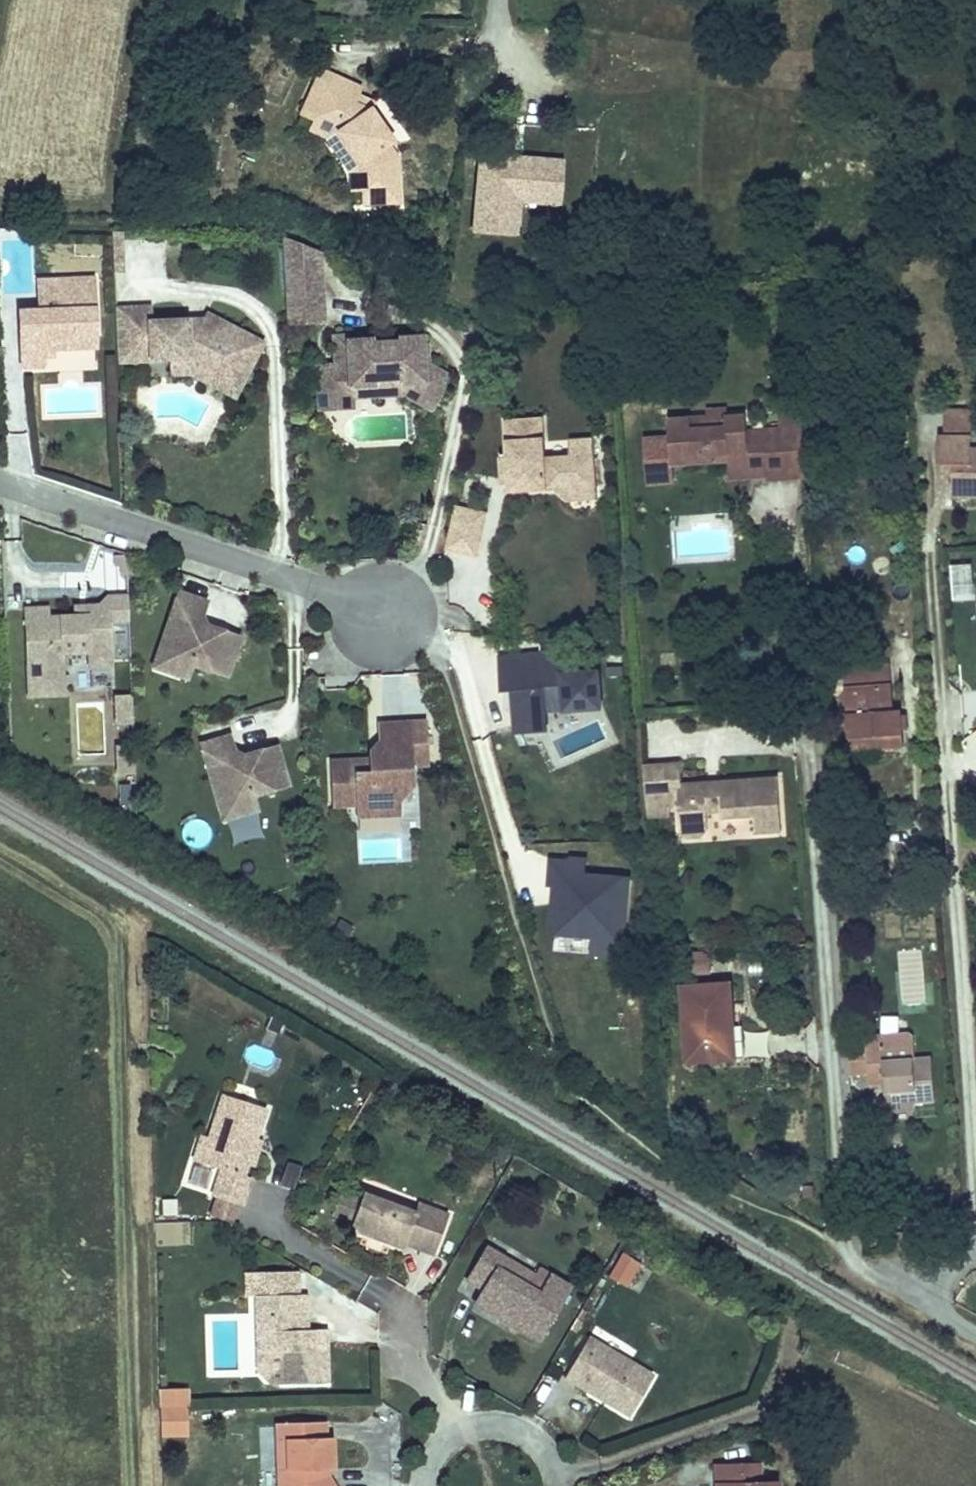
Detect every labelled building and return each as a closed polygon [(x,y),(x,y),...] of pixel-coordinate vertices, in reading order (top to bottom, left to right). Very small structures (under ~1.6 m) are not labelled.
[(397,149),(373,117),(354,112),(357,102),(359,94),(317,84),(307,128),(321,132),(333,135),(336,138),(358,168),(365,178),(366,197),(366,209),(401,209),(400,168),(390,155),(397,149)] [(373,117),(375,106),(357,102),(354,112),(373,117)] [(355,196),(366,197),(365,178),(358,168),(336,138),(333,135),(321,132),(319,145),(328,147),(349,174),(356,183),(355,196)] [(565,160),(477,152),(470,234),(515,238),(518,206),(561,210),(565,160)] [(282,239),(284,267),(321,265),(320,254),(282,239)] [(321,265),(284,267),(286,307),(323,305),(321,265)] [(44,351),(53,350),(77,349),(76,333),(96,332),(94,279),(38,281),(39,311),(19,312),(22,369),(44,368),(44,358),(44,351)] [(324,323),(323,305),(286,307),(287,325),(324,323)] [(227,368),(245,378),(263,344),(207,314),(204,320),(198,330),(187,331),(187,321),(150,322),(150,308),(115,309),(118,362),(171,360),(188,359),(222,377),(227,368)] [(204,320),(187,321),(187,331),(198,330),(204,320)] [(97,348),(96,332),(76,333),(77,349),(97,348)] [(414,384),(438,397),(449,377),(423,362),(423,357),(418,358),(417,349),(422,349),(422,337),(398,338),(398,342),(373,344),(372,340),(348,341),(348,336),(333,337),(334,357),(348,356),(348,365),(335,366),(317,367),(318,393),(351,392),(350,387),(375,386),(375,380),(400,379),(400,384),(414,384)] [(334,357),(335,366),(348,365),(348,356),(334,357)] [(234,397),(245,378),(227,368),(222,377),(188,359),(171,360),(172,374),(189,373),(234,397)] [(431,410),(438,397),(414,384),(400,384),(400,379),(375,380),(375,386),(350,387),(351,392),(318,393),(319,411),(353,409),(352,398),(405,395),(431,410)] [(706,417),(689,418),(690,429),(725,426),(724,417),(725,417),(724,409),(706,411),(706,417)] [(778,413),(779,427),(801,425),(800,411),(778,413)] [(946,411),(946,437),(971,438),(971,412),(946,411)] [(690,429),(689,418),(667,420),(670,465),(714,461),(713,455),(727,454),(727,460),(747,459),(747,471),(764,470),(765,470),(762,430),(746,432),(744,415),(725,417),(724,417),(725,426),(690,429)] [(553,491),(597,488),(593,439),(569,440),(570,457),(546,458),(543,418),(505,421),(507,458),(500,458),(502,478),(509,485),(509,494),(553,491)] [(779,427),(782,475),(805,473),(801,425),(779,427)] [(764,476),(782,475),(779,429),(762,430),(765,470),(764,470),(764,476)] [(946,437),(939,437),(939,463),(955,464),(955,487),(970,487),(970,497),(975,497),(975,450),(970,450),(971,438),(946,437)] [(955,497),(970,497),(970,487),(955,487),(955,497)] [(597,501),(597,488),(553,491),(566,503),(597,501)] [(456,506),(446,550),(478,557),(488,513),(456,506)] [(96,552),(97,590),(125,589),(125,552),(96,552)] [(969,565),(949,567),(952,603),(973,601),(969,565)] [(157,657),(191,669),(192,665),(227,677),(240,637),(200,624),(207,602),(179,592),(157,657)] [(107,596),(107,604),(108,604),(109,621),(129,620),(128,595),(107,596)] [(108,604),(107,604),(92,605),(92,614),(48,616),(48,607),(25,608),(29,696),(64,695),(63,654),(89,653),(89,667),(111,666),(108,604)] [(75,606),(75,615),(92,614),(92,605),(75,606)] [(564,674),(562,653),(542,654),(543,676),(564,674)] [(602,709),(599,671),(564,674),(543,676),(542,654),(498,658),(501,692),(512,691),(516,735),(548,733),(546,713),(602,709)] [(188,679),(191,669),(157,657),(153,667),(188,679)] [(879,737),(880,749),(904,747),(901,711),(893,711),(889,663),(844,667),(850,739),(879,737)] [(134,724),(132,694),(116,695),(117,724),(134,724)] [(414,786),(413,766),(429,765),(427,723),(378,725),(380,754),(380,756),(386,761),(380,767),(370,768),(370,761),(369,761),(331,763),(333,807),(357,806),(357,813),(376,812),(384,803),(401,802),(400,787),(414,786)] [(220,811),(255,801),(254,797),(289,786),(277,747),(236,759),(230,737),(201,745),(220,811)] [(851,752),(880,749),(879,737),(850,739),(851,752)] [(136,774),(135,744),(118,745),(120,775),(136,774)] [(369,755),(369,761),(370,761),(370,768),(380,767),(386,761),(380,756),(380,754),(369,755)] [(680,763),(665,764),(667,785),(681,784),(680,763)] [(706,786),(706,782),(667,785),(665,764),(644,766),(647,810),(679,808),(681,833),(688,839),(703,838),(709,830),(708,814),(722,812),(723,819),(754,817),(756,834),(782,832),(778,777),(720,781),(720,785),(706,786)] [(258,811),(255,801),(220,811),(223,821),(258,811)] [(401,816),(401,802),(384,803),(376,812),(357,813),(357,818),(401,816)] [(667,816),(666,809),(647,810),(648,818),(667,816)] [(619,958),(626,880),(582,875),(584,861),(569,859),(568,862),(550,861),(547,886),(560,887),(559,901),(550,901),(548,919),(554,920),(552,934),(589,938),(588,955),(619,958)] [(354,928),(340,920),(334,930),(348,938),(354,928)] [(710,972),(709,952),(683,954),(684,974),(710,972)] [(723,1026),(733,1025),(731,984),(683,987),(688,1063),(726,1060),(723,1026)] [(740,1024),(733,1025),(723,1026),(726,1060),(743,1059),(740,1024)] [(884,1072),(885,1083),(887,1105),(914,1103),(936,1101),(932,1058),(914,1059),(912,1039),(907,1034),(867,1037),(867,1046),(862,1047),(848,1048),(850,1074),(884,1072)] [(870,1084),(885,1083),(884,1072),(869,1073),(870,1084)] [(248,1165),(256,1138),(266,1109),(223,1095),(209,1138),(201,1163),(221,1170),(213,1196),(215,1197),(240,1205),(242,1206),(251,1178),(244,1176),(248,1165)] [(915,1110),(914,1103),(887,1105),(887,1113),(915,1110)] [(201,1163),(209,1138),(200,1134),(192,1160),(201,1163)] [(255,1168),(264,1141),(256,1138),(248,1165),(255,1168)] [(281,1161),(274,1183),(293,1190),(301,1167),(281,1161)] [(352,1224),(362,1199),(341,1191),(332,1216),(352,1224)] [(433,1255),(448,1215),(419,1204),(415,1214),(363,1194),(362,1199),(352,1224),(351,1228),(403,1248),(405,1244),(412,1224),(426,1229),(418,1249),(433,1255)] [(233,1224),(240,1205),(215,1197),(209,1216),(233,1224)] [(177,1215),(176,1199),(163,1200),(164,1215),(177,1215)] [(418,1249),(426,1229),(412,1224),(405,1244),(418,1249)] [(634,1253),(643,1240),(630,1232),(622,1245),(634,1253)] [(538,1341),(570,1287),(551,1276),(541,1294),(498,1269),(504,1258),(487,1249),(468,1281),(484,1290),(476,1304),(538,1341)] [(627,1286),(639,1265),(623,1255),(610,1277),(627,1286)] [(551,1276),(538,1269),(534,1276),(504,1258),(498,1269),(541,1294),(551,1276)] [(307,1295),(306,1272),(256,1272),(256,1296),(307,1295)] [(307,1330),(307,1295),(256,1296),(258,1354),(285,1353),(286,1385),(328,1384),(327,1340),(308,1341),(307,1330)] [(577,1333),(583,1322),(577,1318),(570,1330),(577,1333)] [(327,1340),(326,1330),(307,1330),(308,1341),(327,1340)] [(596,1356),(602,1346),(589,1338),(583,1348),(596,1356)] [(630,1416),(653,1376),(602,1346),(596,1356),(583,1348),(565,1378),(588,1392),(595,1390),(601,1394),(599,1398),(630,1416)] [(356,1347),(354,1389),(368,1389),(370,1348),(356,1347)] [(286,1385),(285,1353),(258,1354),(258,1373),(269,1385),(286,1385)] [(188,1389),(161,1389),(161,1408),(188,1407),(188,1389)] [(601,1394),(595,1390),(588,1392),(599,1398),(601,1394)] [(188,1407),(161,1408),(162,1435),(189,1434),(188,1407)] [(328,1468),(333,1468),(332,1439),(326,1440),(325,1424),(277,1425),(279,1485),(334,1485),(328,1477),(328,1468)] [(777,1483),(759,1484),(758,1465),(723,1466),(724,1485),(717,1485),(777,1485),(777,1483)]
